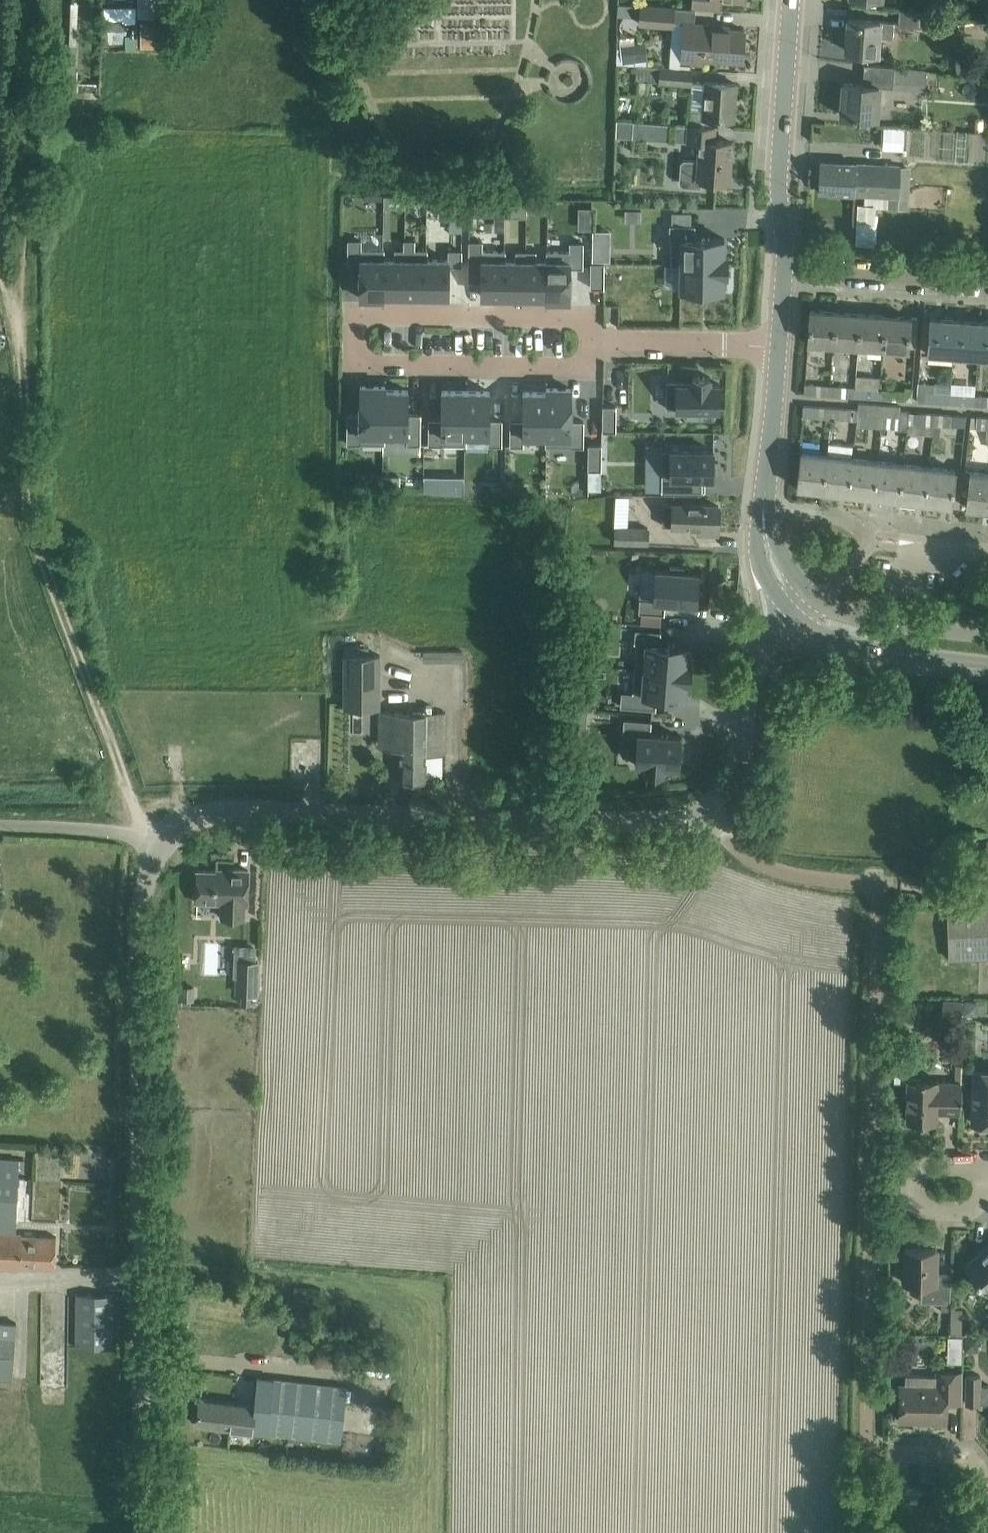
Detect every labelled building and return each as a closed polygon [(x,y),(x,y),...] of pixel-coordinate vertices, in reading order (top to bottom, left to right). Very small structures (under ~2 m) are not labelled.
[(137,15),(161,15),(161,0),(137,0),(137,15)] [(691,8),(721,10),(722,0),(692,0),(691,8)] [(677,7),(641,5),(640,24),(676,26),(677,7)] [(899,10),(899,11),(898,27),(934,30),(936,13),(899,10)] [(845,50),(865,52),(877,52),(878,36),(893,37),(894,22),(848,18),(845,50)] [(670,55),(669,67),(690,68),(691,64),(700,65),(701,59),(742,62),(744,30),(708,27),(708,24),(684,22),(682,56),(670,55)] [(127,29),(108,29),(108,42),(127,42),(127,29)] [(618,43),(619,62),(646,60),(645,42),(618,43)] [(690,68),(669,67),(636,64),(635,80),(691,84),(691,68),(690,68)] [(894,66),(864,64),(863,84),(843,82),(841,114),(877,117),(879,86),(893,87),(894,66)] [(705,82),(703,112),(689,111),(688,125),(713,127),(714,119),(734,120),(736,84),(705,82)] [(616,119),(615,131),(632,132),(632,137),(669,140),(669,122),(616,119)] [(675,124),(674,139),(700,141),(698,160),(684,159),(680,162),(679,182),(681,184),(699,185),(701,183),(701,178),(709,179),(729,180),(732,142),(714,141),(715,127),(713,127),(688,125),(675,124)] [(881,148),(902,149),(903,127),(883,126),(881,148)] [(818,191),(889,195),(888,209),(907,210),(910,167),(820,162),(818,191)] [(883,239),(884,211),(874,211),(874,203),(858,202),(857,238),(883,239)] [(510,203),(509,217),(526,217),(526,212),(526,203),(510,203)] [(671,264),(681,264),(681,263),(727,264),(728,254),(724,253),(724,238),(695,237),(695,225),(670,224),(669,238),(671,238),(671,264)] [(611,260),(611,246),(611,231),(593,230),(593,245),(593,260),(604,260),(611,260)] [(361,239),(348,239),(347,264),(360,264),(360,297),(384,298),(384,294),(382,294),(383,258),(384,258),(384,248),(361,248),(361,239)] [(405,258),(404,294),(426,295),(426,259),(427,259),(427,249),(415,249),(415,239),(404,239),(404,250),(404,258),(405,258)] [(482,240),(469,240),(469,265),(481,266),(481,295),(504,296),(504,260),(505,260),(505,250),(482,250),(482,240)] [(570,251),(546,251),(546,260),(547,260),(547,296),(546,296),(546,300),(569,300),(570,267),(583,267),(583,242),(570,242),(570,251)] [(383,258),(382,294),(384,294),(404,294),(405,258),(404,258),(404,250),(395,249),(395,258),(384,258),(383,258)] [(427,259),(426,259),(426,295),(448,295),(449,265),(462,265),(462,249),(448,249),(448,259),(427,259)] [(505,260),(504,260),(504,296),(525,296),(526,250),(516,250),(516,260),(505,260)] [(536,250),(526,250),(525,296),(546,296),(547,296),(547,260),(546,260),(536,260),(536,250)] [(604,262),(591,262),(590,288),(604,288),(604,262)] [(681,263),(681,264),(680,289),(724,290),(724,274),(727,274),(727,264),(681,263)] [(835,312),(810,310),(808,342),(833,344),(835,312)] [(858,346),(860,313),(835,312),(833,344),(858,346)] [(860,313),(858,346),(883,348),(885,315),(860,313)] [(910,317),(885,315),(883,348),(908,350),(910,317)] [(929,338),(928,351),(951,353),(953,320),(930,318),(929,338)] [(953,320),(951,353),(976,354),(979,322),(953,320)] [(976,354),(987,355),(987,322),(979,322),(976,354)] [(720,383),(710,383),(710,376),(693,376),(693,383),(667,383),(666,408),(719,408),(720,383)] [(830,385),(805,383),(804,393),(829,395),(830,385)] [(384,433),(384,389),(385,389),(385,385),(360,385),(360,413),(347,413),(347,443),(360,443),(385,443),(385,433),(384,433)] [(855,387),(830,385),(829,395),(854,396),(855,387)] [(879,389),(855,387),(854,396),(879,398),(879,389)] [(571,420),(571,388),(546,388),(546,391),(547,391),(547,436),(546,436),(545,445),(583,446),(584,420),(571,420)] [(385,389),(384,389),(384,433),(385,433),(407,434),(407,444),(420,444),(421,414),(408,414),(408,389),(385,389)] [(905,391),(879,389),(879,398),(904,400),(905,391)] [(465,434),(466,390),(442,390),(441,419),(429,418),(428,444),(442,444),(466,444),(466,435),(465,434)] [(490,390),(466,390),(465,434),(466,435),(488,435),(488,445),(502,445),(502,419),(489,419),(490,390)] [(546,391),(523,391),(523,420),(510,420),(510,445),(523,445),(523,435),(546,436),(547,436),(547,391),(546,391)] [(924,401),(949,403),(950,393),(925,391),(924,401)] [(975,395),(950,393),(949,403),(974,404),(975,395)] [(975,395),(974,404),(987,405),(987,396),(975,395)] [(857,420),(858,401),(858,408),(830,406),(829,418),(857,420)] [(883,403),(858,401),(857,420),(857,425),(882,427),(883,403)] [(900,404),(883,403),(882,427),(898,428),(898,430),(907,430),(909,411),(900,410),(900,404)] [(830,406),(803,404),(802,416),(829,418),(830,406)] [(616,405),(603,405),(603,430),(616,430),(616,405)] [(909,411),(907,430),(907,432),(933,434),(934,425),(935,412),(909,411)] [(935,412),(934,425),(951,426),(952,413),(935,412)] [(970,427),(987,428),(986,435),(987,440),(987,416),(976,415),(976,416),(971,416),(970,427)] [(602,444),(588,444),(588,470),(602,470),(602,444)] [(662,449),(662,490),(704,491),(704,490),(702,490),(702,477),(713,477),(713,450),(662,449)] [(826,454),(801,451),(797,487),(822,490),(826,454)] [(826,454),(822,490),(848,493),(852,457),(826,454)] [(853,457),(849,493),(872,496),(877,460),(853,457)] [(877,460),(872,496),(898,499),(903,463),(877,460)] [(904,463),(898,499),(925,502),(929,466),(904,463)] [(955,469),(929,466),(925,502),(951,505),(955,469)] [(970,471),(966,507),(987,509),(987,473),(970,471)] [(370,473),(370,487),(383,487),(383,475),(383,473),(370,473)] [(383,475),(383,487),(400,489),(400,475),(383,475)] [(464,477),(424,476),(424,490),(464,493),(464,477)] [(495,485),(495,495),(504,495),(504,485),(495,485)] [(718,532),(719,506),(673,504),(673,505),(663,505),(663,524),(699,526),(698,531),(718,532)] [(616,526),(615,542),(647,543),(648,527),(616,526)] [(640,598),(639,611),(664,613),(665,601),(696,603),(699,573),(684,572),(685,567),(670,566),(670,570),(656,569),(653,599),(640,598)] [(636,629),(635,642),(637,642),(635,667),(691,673),(691,672),(692,662),(688,661),(689,646),(660,643),(661,631),(636,629)] [(571,650),(570,660),(582,661),(583,651),(571,650)] [(344,655),(344,687),(344,707),(380,707),(380,655),(344,655)] [(622,691),(621,706),(656,709),(657,695),(685,698),(687,682),(690,682),(691,673),(635,667),(635,668),(633,692),(622,691)] [(576,707),(578,692),(567,691),(566,707),(576,707)] [(446,712),(379,712),(379,748),(400,748),(400,779),(426,779),(426,750),(446,750),(446,712)] [(624,718),(623,733),(638,734),(635,763),(647,764),(646,771),(662,772),(663,765),(678,766),(681,736),(650,734),(651,720),(624,718)] [(221,902),(221,917),(247,918),(248,870),(227,869),(227,871),(197,870),(196,902),(221,902)] [(948,958),(987,956),(987,907),(946,909),(948,958)] [(235,944),(234,977),(236,977),(235,995),(241,995),(241,1005),(252,1005),(252,1003),(257,1003),(257,995),(259,995),(260,959),(256,959),(256,945),(235,944)] [(962,1018),(963,1001),(943,999),(942,1016),(962,1018)] [(910,1059),(896,1059),(896,1081),(907,1081),(907,1121),(937,1121),(937,1112),(961,1112),(962,1082),(962,1064),(955,1064),(955,1082),(937,1082),(937,1079),(909,1078),(910,1059)] [(973,1102),(972,1122),(987,1123),(987,1070),(974,1070),(973,1102)] [(56,1236),(21,1234),(21,1232),(16,1232),(19,1167),(24,1167),(24,1159),(0,1158),(0,1268),(24,1269),(24,1267),(55,1269),(56,1236)] [(978,1281),(980,1279),(987,1288),(987,1246),(965,1266),(978,1281)] [(905,1248),(905,1265),(907,1265),(907,1282),(921,1282),(920,1301),(941,1302),(941,1311),(950,1311),(950,1302),(951,1274),(936,1274),(936,1264),(934,1264),(935,1249),(905,1248)] [(113,1294),(76,1294),(75,1347),(113,1347),(113,1294)] [(0,1338),(0,1377),(13,1378),(14,1359),(15,1339),(0,1338)] [(900,1384),(899,1420),(929,1421),(929,1422),(946,1423),(946,1402),(962,1402),(963,1371),(936,1371),(936,1375),(906,1374),(905,1384),(900,1384)] [(966,1382),(966,1402),(980,1402),(984,1402),(986,1405),(987,1406),(987,1385),(980,1384),(980,1374),(966,1374),(966,1382)] [(197,1424),(217,1426),(340,1440),(346,1386),(277,1379),(257,1376),(254,1404),(234,1402),(200,1398),(197,1424)]
